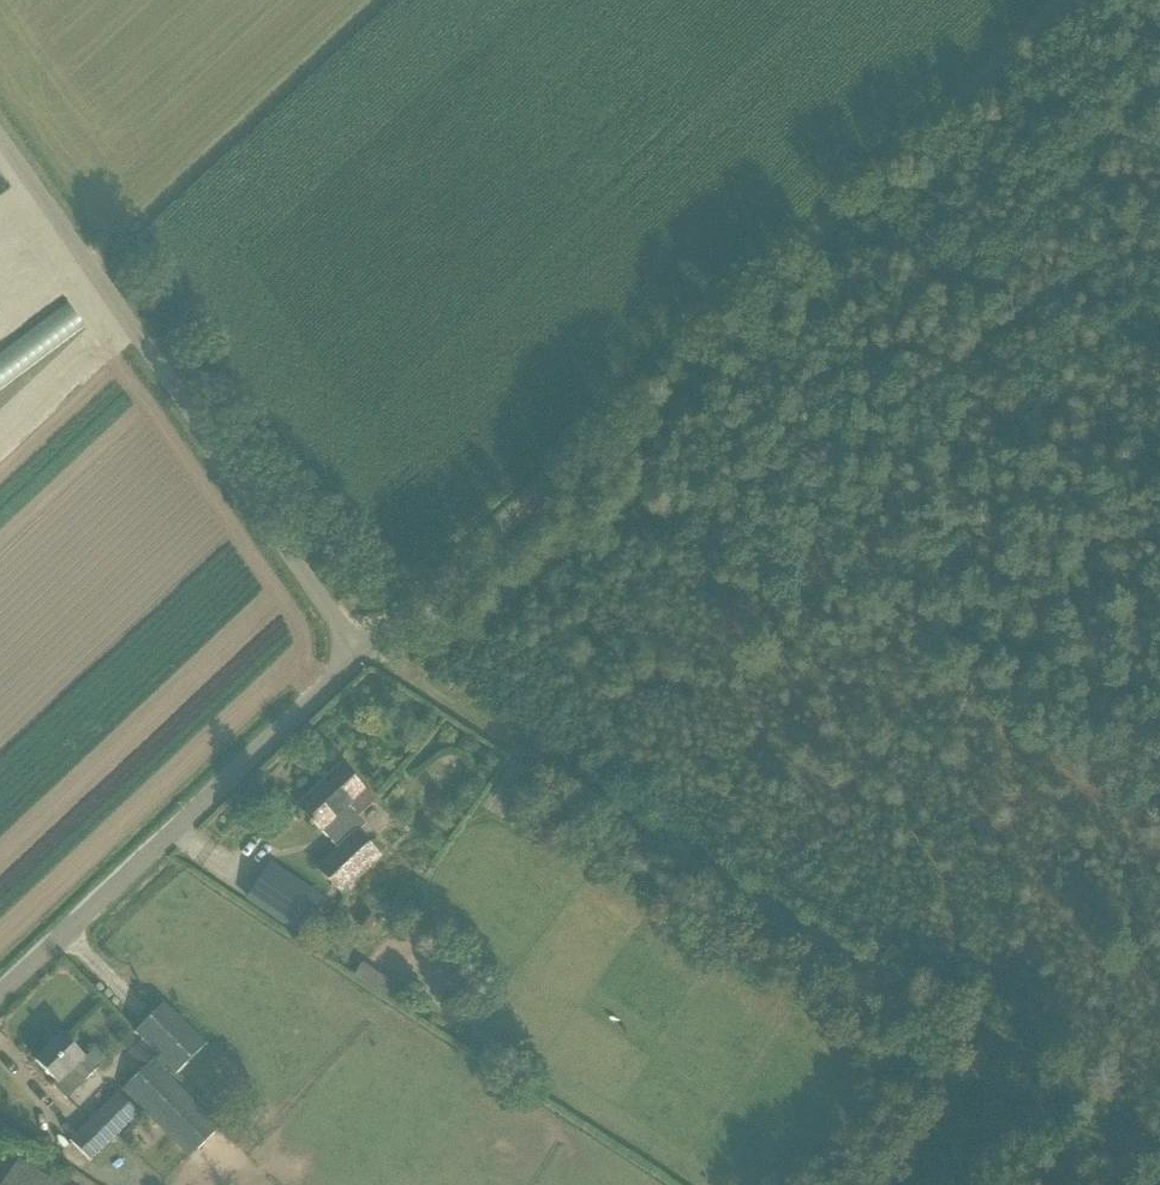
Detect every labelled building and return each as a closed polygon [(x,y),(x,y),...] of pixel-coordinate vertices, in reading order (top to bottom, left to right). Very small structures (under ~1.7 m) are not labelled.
[(97,335),(80,310),(0,364),(0,401),(97,335)] [(340,766),(297,806),(311,821),(309,823),(313,826),(315,824),(338,849),(326,861),(317,869),(342,895),(380,858),(376,854),(356,833),(366,825),(357,816),(374,801),(340,766)] [(270,862),(244,901),(297,936),(323,897),(270,862)] [(364,912),(356,925),(368,933),(376,919),(364,912)] [(360,984),(399,1005),(408,989),(369,968),(360,984)] [(134,1032),(152,1049),(175,1073),(204,1044),(180,1020),(164,1003),(134,1032)] [(61,1036),(35,1061),(57,1083),(53,1086),(67,1100),(96,1071),(108,1059),(98,1049),(86,1061),(61,1036)] [(123,1089),(140,1106),(189,1156),(218,1127),(169,1078),(152,1060),(123,1089)] [(118,1094),(70,1142),(86,1159),(89,1162),(90,1162),(119,1134),(139,1114),(135,1111),(118,1094)] [(19,1162),(4,1184),(53,1184),(19,1162)]
